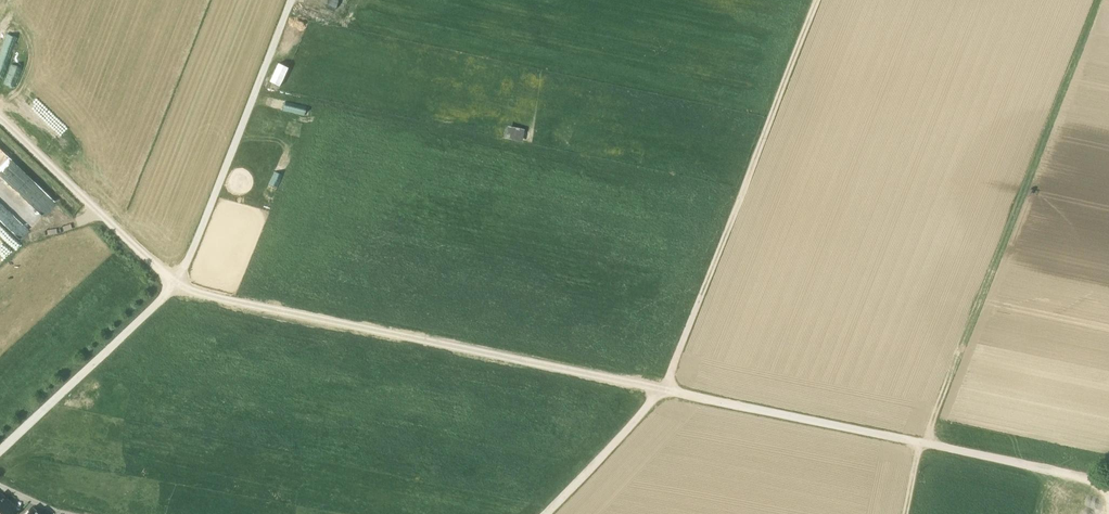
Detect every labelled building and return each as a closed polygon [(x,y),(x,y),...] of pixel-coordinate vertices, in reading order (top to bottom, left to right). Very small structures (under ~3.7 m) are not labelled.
[(16,0),(4,0),(0,11),(0,41),(16,0)] [(349,1),(347,0),(328,0),(327,4),(344,11),(349,1)] [(18,30),(9,27),(0,55),(0,72),(4,73),(18,30)] [(16,51),(25,55),(33,33),(25,29),(16,51)] [(313,40),(331,44),(333,34),(315,30),(313,40)] [(281,86),(290,66),(280,61),(271,81),(281,86)] [(287,101),(284,110),(307,116),(310,106),(287,101)] [(509,125),(506,137),(523,142),(526,129),(509,125)] [(21,240),(57,202),(0,147),(0,220),(21,240)] [(267,193),(275,196),(281,177),(272,174),(267,193)] [(1,495),(0,495),(0,513),(10,513),(15,508),(1,495)]
